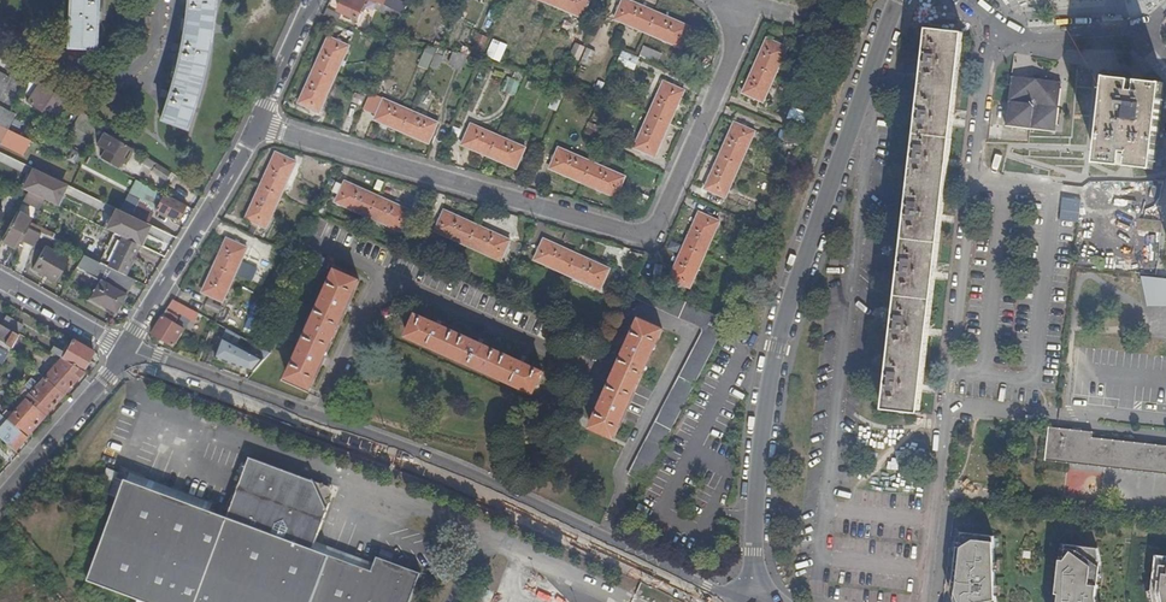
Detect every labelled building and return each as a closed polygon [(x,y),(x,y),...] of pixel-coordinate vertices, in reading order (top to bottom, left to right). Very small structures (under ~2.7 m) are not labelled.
[(96,0),(70,0),(67,46),(94,48),(96,0)] [(184,19),(184,23),(182,37),(176,65),(170,87),(160,118),(184,128),(193,103),(191,101),(200,78),(198,77),(201,65),(206,53),(204,51),(206,38),(208,27),(209,16),(210,3),(213,3),(213,0),(186,0),(184,19)] [(376,9),(379,3),(372,0),(341,0),(344,1),(339,11),(359,19),(363,10),(370,13),(373,8),(376,9)] [(582,17),(590,0),(541,0),(582,17)] [(691,27),(628,0),(624,0),(615,19),(660,38),(682,48),(691,27)] [(376,9),(402,20),(404,15),(402,13),(379,3),(376,9)] [(327,8),(324,15),(338,21),(341,14),(327,8)] [(441,22),(435,35),(444,39),(450,25),(441,22)] [(829,42),(831,33),(816,29),(814,38),(829,42)] [(886,409),(918,412),(922,377),(929,309),(933,276),(940,220),(952,111),(961,32),(929,29),(917,130),(907,222),(886,409)] [(473,48),(483,52),(489,37),(479,33),(473,48)] [(444,39),(435,35),(429,49),(436,52),(432,62),(430,66),(439,71),(445,57),(444,57),(437,53),(440,47),(444,39)] [(299,103),(319,112),(350,46),(329,37),(299,103)] [(487,56),(501,62),(508,45),(494,39),(487,56)] [(743,93),(763,102),(787,48),(767,39),(743,93)] [(454,68),(463,72),(472,47),(461,43),(458,52),(454,50),(449,65),(454,68)] [(568,58),(589,67),(595,52),(575,43),(568,58)] [(640,53),(658,61),(662,53),(644,46),(640,53)] [(447,50),(440,47),(437,53),(444,57),(447,50)] [(436,52),(429,49),(425,58),(432,62),(436,52)] [(617,61),(634,69),(638,58),(622,51),(617,61)] [(517,68),(513,78),(523,81),(526,71),(517,68)] [(10,78),(0,73),(0,96),(10,78)] [(523,81),(513,78),(509,76),(503,90),(517,96),(523,81)] [(1030,129),(1056,132),(1062,83),(1012,77),(1007,126),(1030,129)] [(1165,95),(1165,84),(1140,81),(1132,80),(1111,78),(1102,164),(1121,166),(1131,167),(1133,167),(1158,170),(1165,95)] [(551,109),(557,112),(568,86),(560,82),(554,98),(556,98),(551,109)] [(634,148),(655,157),(685,91),(664,82),(634,148)] [(26,101),(29,104),(42,85),(39,83),(26,101)] [(54,112),(63,99),(42,85),(29,104),(40,111),(44,106),(54,112)] [(348,108),(359,112),(366,96),(355,91),(348,108)] [(585,105),(593,109),(597,100),(588,97),(585,105)] [(375,120),(429,143),(438,123),(384,99),(375,120)] [(600,100),(596,111),(604,115),(609,104),(600,100)] [(15,117),(15,115),(0,107),(0,109),(15,117)] [(15,117),(0,109),(0,125),(8,129),(15,117)] [(604,115),(596,111),(594,115),(602,119),(604,115)] [(583,137),(596,142),(602,128),(597,126),(598,123),(591,119),(583,137)] [(784,127),(803,134),(806,127),(787,119),(784,127)] [(22,124),(14,120),(10,128),(18,132),(22,124)] [(725,198),(755,132),(734,123),(705,188),(725,198)] [(462,145),(516,168),(526,148),(471,124),(462,145)] [(779,139),(800,147),(803,139),(782,130),(779,139)] [(104,159),(120,168),(124,160),(126,161),(132,151),(108,137),(107,138),(105,137),(100,147),(108,151),(104,159)] [(578,148),(592,154),(596,144),(582,138),(578,148)] [(550,169),(616,198),(625,177),(559,148),(550,169)] [(595,155),(609,161),(611,155),(598,149),(595,155)] [(246,218),(267,228),(297,162),(276,153),(246,218)] [(62,182),(71,187),(73,182),(64,178),(70,168),(78,172),(81,167),(59,156),(50,175),(62,181),(62,182)] [(165,180),(170,173),(146,157),(143,163),(153,170),(152,172),(165,180)] [(317,171),(332,174),(335,167),(319,163),(317,171)] [(336,202),(402,231),(412,211),(345,182),(336,202)] [(177,221),(185,205),(152,188),(148,195),(161,202),(156,210),(177,221)] [(39,208),(44,199),(28,192),(23,201),(39,208)] [(640,193),(633,210),(641,213),(648,197),(640,193)] [(55,195),(52,201),(61,206),(64,199),(55,195)] [(1080,199),(1062,197),(1060,221),(1074,222),(1078,223),(1079,212),(1080,199)] [(136,209),(138,209),(150,215),(154,207),(140,200),(136,209)] [(138,209),(134,216),(148,223),(152,216),(150,215),(138,209)] [(435,231),(501,261),(510,240),(444,210),(435,231)] [(485,218),(499,222),(502,214),(488,210),(485,218)] [(17,211),(1,241),(14,248),(18,240),(21,236),(30,219),(17,211)] [(690,288),(720,221),(699,212),(670,279),(690,288)] [(753,222),(771,230),(774,221),(757,213),(753,222)] [(83,255),(99,263),(102,258),(65,240),(31,222),(28,228),(83,255)] [(752,234),(765,240),(768,231),(755,225),(752,234)] [(125,275),(139,245),(114,233),(102,258),(99,263),(125,275)] [(564,241),(579,246),(581,238),(567,233),(564,241)] [(204,292),(224,302),(248,248),(227,239),(204,292)] [(535,260),(601,289),(610,269),(544,239),(535,260)] [(55,270),(61,273),(69,261),(44,247),(37,260),(55,270)] [(631,260),(640,261),(641,254),(633,252),(631,260)] [(828,264),(836,265),(838,253),(830,252),(828,264)] [(121,304),(134,280),(125,275),(99,263),(83,255),(76,267),(100,281),(94,291),(121,304)] [(55,283),(61,273),(55,270),(37,260),(32,269),(55,283)] [(288,378),(311,389),(314,383),(333,339),(359,280),(336,270),(288,378)] [(1152,275),(1149,293),(1165,295),(1165,276),(1156,275),(1152,275)] [(630,474),(645,482),(679,415),(728,321),(716,316),(639,282),(632,298),(704,329),(663,410),(630,474)] [(116,312),(121,304),(94,291),(91,298),(116,312)] [(193,320),(197,312),(174,300),(170,307),(193,320)] [(205,309),(219,315),(223,307),(208,301),(205,309)] [(167,311),(153,333),(175,346),(185,330),(176,324),(178,321),(175,319),(176,317),(167,311)] [(407,336),(533,394),(543,372),(496,351),(417,315),(407,336)] [(7,316),(2,324),(19,333),(23,325),(7,316)] [(591,428),(614,438),(660,330),(637,320),(591,428)] [(6,341),(5,343),(11,346),(18,335),(0,324),(0,338),(6,341)] [(210,353),(236,363),(242,345),(217,335),(210,353)] [(0,338),(0,348),(7,352),(10,348),(11,346),(5,343),(6,341),(0,338)] [(67,352),(54,345),(50,351),(62,358),(84,370),(95,351),(74,340),(67,352)] [(254,361),(261,366),(272,353),(259,346),(255,354),(257,356),(254,361)] [(84,370),(62,358),(44,378),(64,395),(85,371),(84,370)] [(64,395),(44,378),(38,384),(31,378),(23,386),(21,385),(16,390),(26,398),(46,416),(64,395)] [(27,437),(46,416),(26,398),(12,415),(7,419),(27,437)] [(1,413),(7,419),(12,415),(4,409),(1,413)] [(27,437),(7,419),(1,413),(0,414),(0,437),(15,451),(27,437)] [(1044,461),(1074,464),(1074,460),(1077,430),(1048,427),(1044,461)] [(1091,437),(1091,432),(1077,430),(1074,460),(1074,464),(1165,475),(1165,446),(1091,437)] [(329,505),(323,502),(316,489),(318,484),(249,458),(227,518),(210,511),(212,504),(119,470),(109,496),(118,499),(88,581),(144,601),(410,601),(420,575),(376,559),(374,565),(315,543),(329,505)] [(323,502),(329,505),(335,490),(318,484),(316,489),(323,502)] [(959,532),(953,582),(956,582),(954,600),(955,601),(997,601),(994,537),(959,532)] [(1165,553),(1165,566),(1159,565),(1157,583),(1162,601),(1165,601),(1165,553)] [(1070,558),(1064,568),(1059,567),(1057,601),(1098,601),(1098,594),(1090,593),(1091,574),(1070,558)]
